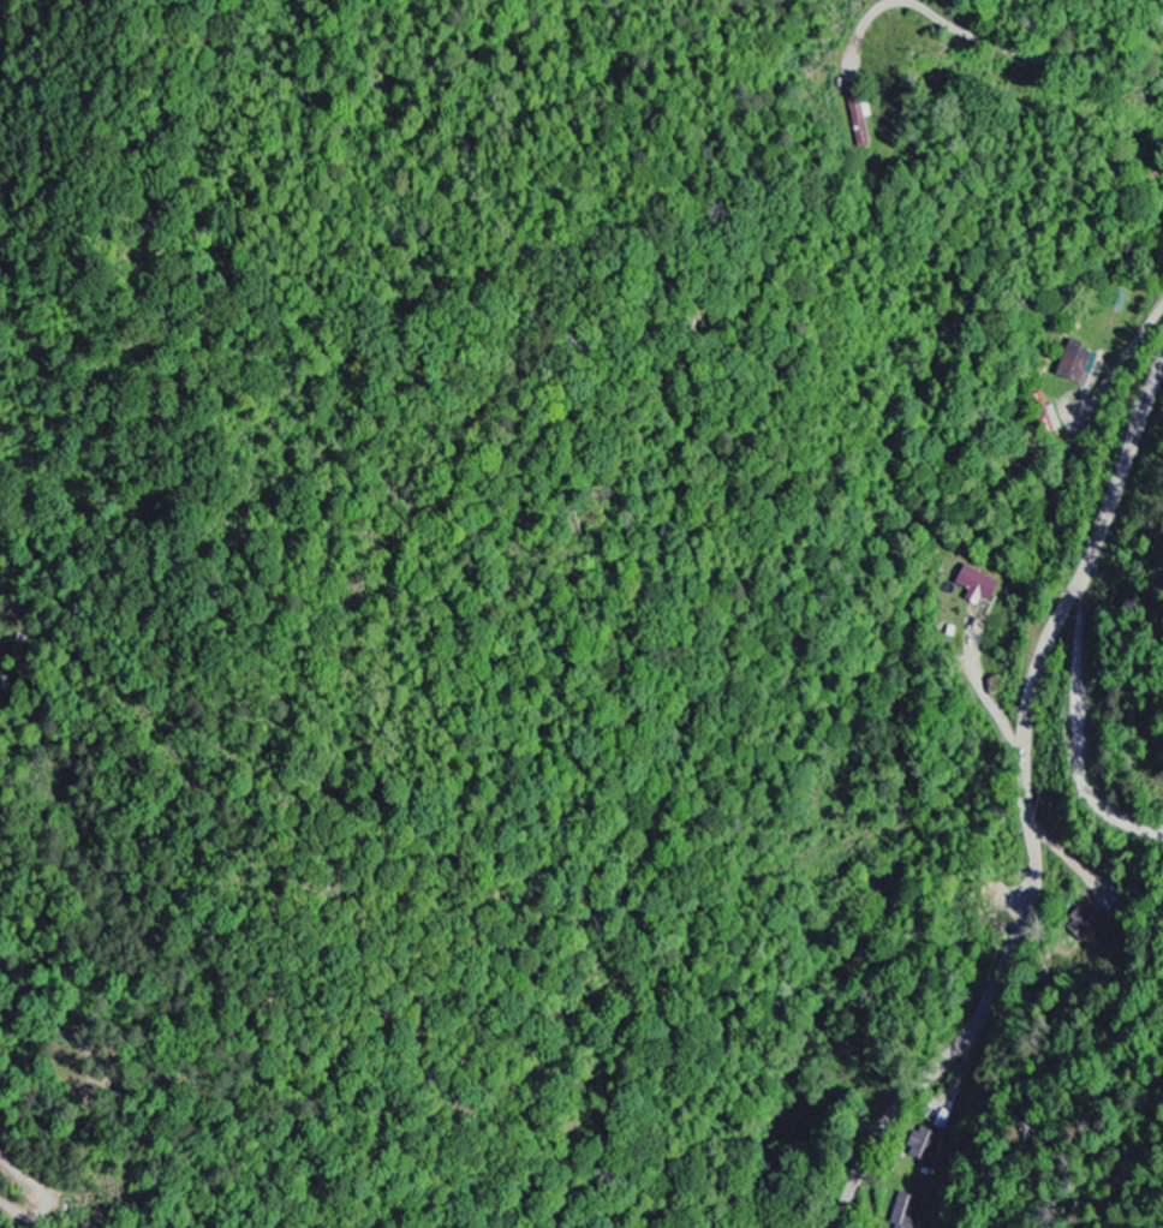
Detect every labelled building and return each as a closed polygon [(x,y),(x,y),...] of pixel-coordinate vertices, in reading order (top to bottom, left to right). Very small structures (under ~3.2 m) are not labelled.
[(850,104),(855,149),(869,147),(864,103),(850,104)] [(1098,355),(1070,344),(1056,378),(1084,389),(1098,355)] [(968,590),(963,601),(976,606),(979,599),(988,603),(998,582),(962,565),(953,584),(968,590)] [(914,1150),(910,1159),(919,1164),(934,1134),(919,1126),(908,1147),(914,1150)]
